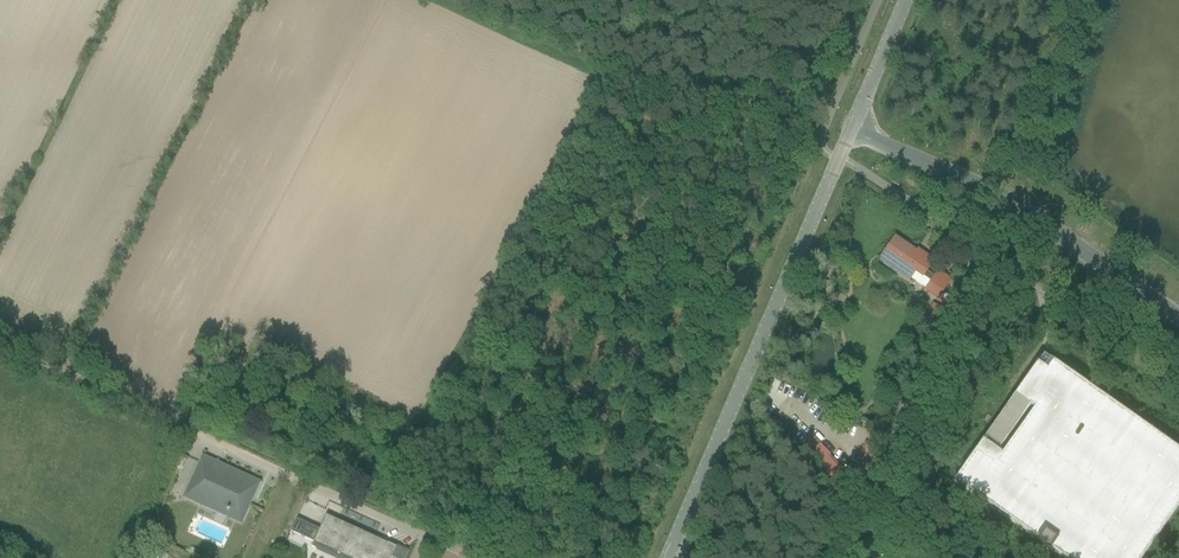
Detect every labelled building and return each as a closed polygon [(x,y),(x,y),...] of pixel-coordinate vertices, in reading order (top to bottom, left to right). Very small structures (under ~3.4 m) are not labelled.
[(895,237),(886,252),(894,256),(889,266),(899,272),(911,280),(911,281),(912,279),(927,289),(926,291),(926,292),(927,291),(939,298),(938,299),(939,300),(951,280),(951,279),(950,280),(939,272),(938,271),(936,275),(929,270),(936,260),(935,259),(935,260),(923,252),(922,251),(921,254),(896,238),(895,237)] [(841,263),(835,272),(844,278),(850,268),(841,263)] [(1042,361),(957,479),(1050,545),(1068,557),(1140,557),(1178,504),(1178,450),(1047,355),(1042,361)] [(799,444),(798,445),(819,467),(847,495),(856,504),(879,449),(867,443),(851,480),(827,457),(830,455),(810,434),(799,444)] [(193,482),(201,464),(226,475),(228,471),(256,484),(239,520),(238,522),(241,523),(260,481),(202,454),(189,481),(193,482)] [(230,510),(228,515),(239,520),(256,484),(228,471),(226,475),(201,464),(193,482),(204,487),(200,496),(207,500),(205,504),(216,509),(218,505),(230,510)] [(238,522),(239,520),(228,515),(230,510),(218,505),(216,509),(205,504),(207,500),(200,496),(204,487),(193,482),(189,481),(182,496),(238,522)] [(374,537),(364,533),(364,535),(356,532),(357,529),(326,515),(320,528),(314,541),(311,547),(316,549),(319,543),(351,557),(364,557),(374,537)] [(314,541),(320,528),(296,517),(290,530),(314,541)] [(157,529),(153,537),(163,541),(166,534),(157,529)] [(374,537),(364,557),(401,557),(404,551),(374,537)] [(316,549),(336,557),(351,557),(319,543),(316,549)]
